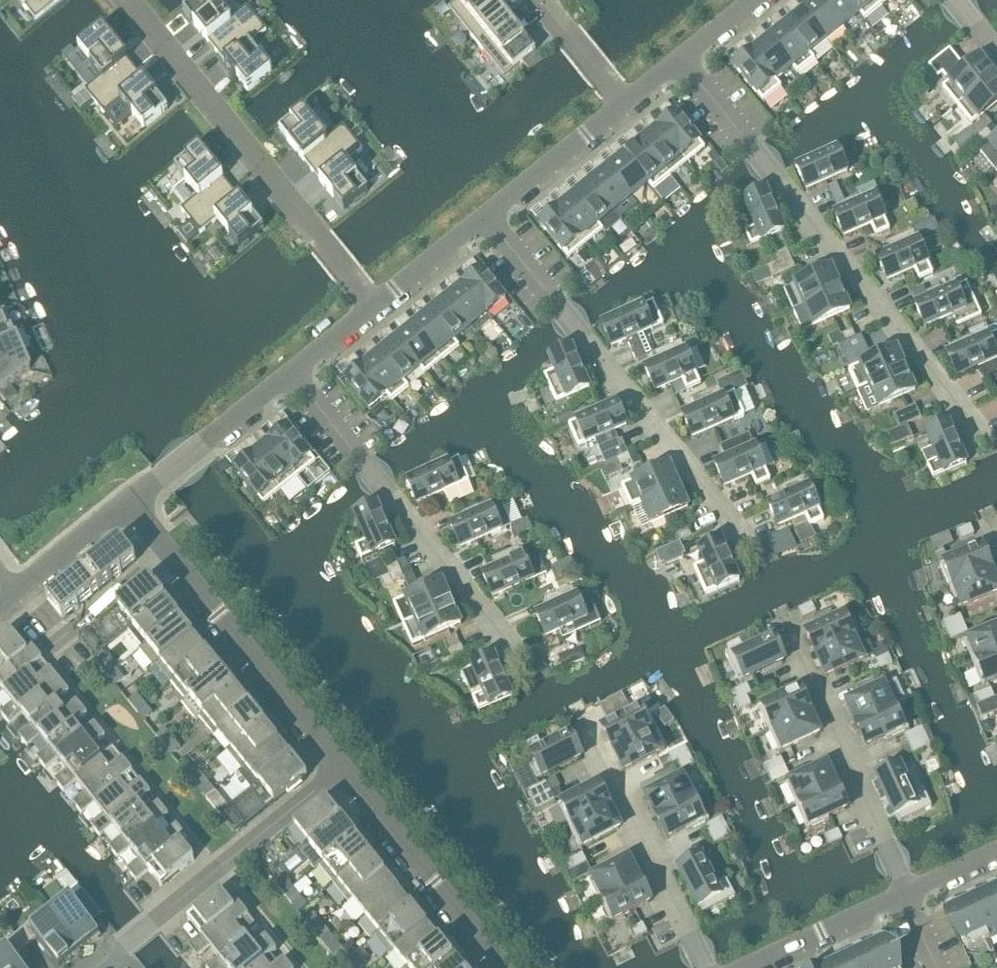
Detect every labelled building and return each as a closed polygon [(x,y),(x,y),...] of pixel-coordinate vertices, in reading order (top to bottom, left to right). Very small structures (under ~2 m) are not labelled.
[(23,6),(35,20),(59,0),(30,0),(23,6)] [(257,18),(247,7),(231,20),(215,0),(198,0),(184,12),(216,51),(257,18)] [(469,13),(459,21),(477,43),(508,17),(494,0),(459,0),(458,1),(469,13)] [(812,6),(804,12),(827,41),(844,27),(822,0),(807,0),(812,6)] [(844,27),(860,14),(865,20),(849,0),(822,0),(844,27)] [(882,6),(877,0),(849,0),(865,20),(882,6)] [(827,41),(804,12),(794,1),(786,8),(795,19),(787,26),(810,55),(827,41)] [(815,61),(810,55),(787,26),(778,14),(769,21),(778,33),(770,39),(798,74),(815,61)] [(536,52),(508,17),(477,43),(504,77),(523,62),(529,70),(542,59),(536,52)] [(267,30),(257,18),(216,51),(248,91),(272,72),(250,44),(267,30)] [(798,74),(770,39),(761,28),(752,35),(761,46),(753,53),(776,82),(793,68),(798,75),(798,74)] [(85,90),(95,102),(136,69),(104,29),(79,49),(102,77),(85,90)] [(776,82),(753,53),(744,41),(735,49),(744,60),(735,67),(764,102),(781,88),(776,82)] [(950,83),(943,89),(958,107),(995,77),(981,59),(966,70),(950,50),(929,66),(939,78),(943,74),(950,83)] [(136,69),(95,102),(104,114),(121,101),(144,129),(168,109),(136,69)] [(972,125),(996,105),(996,79),(995,77),(958,107),(972,125)] [(668,122),(659,128),(688,163),(705,149),(668,103),(659,110),(668,122)] [(280,131),(312,171),(353,137),(343,126),(327,139),(304,111),(280,131)] [(641,124),(651,135),(643,142),(671,177),(688,163),(659,128),(650,117),(641,124)] [(971,130),(978,138),(988,130),(994,125),(987,117),(971,130)] [(626,156),(649,184),(649,185),(654,191),(671,177),(643,142),(633,130),(625,137),(634,149),(626,156)] [(983,144),(993,136),(988,130),(978,138),(983,144)] [(312,171),(344,210),(368,191),(346,163),(363,149),(353,137),(312,171)] [(981,153),(995,171),(996,170),(996,140),(981,153)] [(617,144),(608,151),(617,163),(609,169),(632,198),(649,185),(649,184),(626,156),(617,144)] [(175,168),(198,196),(181,209),(191,221),(232,188),(200,148),(175,168)] [(714,151),(708,155),(715,164),(721,159),(714,151)] [(807,191),(847,173),(838,151),(797,169),(807,191)] [(600,176),(592,183),(615,211),(632,198),(609,169),(600,158),(591,165),(600,176)] [(583,171),(574,178),(583,190),(575,196),(599,225),(615,211),(592,183),(583,171)] [(875,182),(856,191),(859,196),(862,203),(875,198),(881,195),(875,182)] [(837,184),(828,187),(837,207),(846,204),(845,202),(837,184)] [(567,203),(558,210),(587,245),(604,231),(599,225),(575,196),(566,185),(557,192),(567,203)] [(240,248),(264,228),(232,188),(191,221),(200,233),(217,220),(240,248)] [(744,201),(756,228),(745,233),(751,247),(785,232),(767,192),(744,201)] [(846,204),(848,210),(862,203),(859,196),(845,202),(846,204)] [(549,198),(540,206),(549,217),(541,224),(569,259),(587,245),(558,210),(549,198)] [(835,215),(845,238),(871,226),(876,237),(890,231),(875,198),(862,203),(848,210),(835,215)] [(874,235),(871,227),(864,230),(868,238),(874,235)] [(887,243),(892,254),(919,242),(914,231),(887,243)] [(923,241),(928,254),(946,246),(940,234),(923,241)] [(915,270),(920,281),(933,275),(919,242),(892,254),(878,260),(888,282),(915,270)] [(787,250),(776,255),(779,262),(791,257),(787,250)] [(791,257),(779,262),(768,267),(773,279),(796,269),(791,257)] [(473,260),(464,267),(473,279),(465,285),(488,314),(506,300),(473,260)] [(794,311),(805,306),(841,290),(831,269),(784,290),(794,311)] [(448,299),(471,328),(476,334),(493,321),(488,314),(465,285),(456,274),(447,281),(456,292),(448,299)] [(982,317),(967,284),(943,294),(929,301),(916,306),(926,329),(952,317),(957,328),(982,317)] [(439,306),(431,312),(454,341),(471,328),(448,299),(439,287),(430,294),(439,306)] [(929,301),(943,294),(940,287),(926,293),(929,301)] [(841,290),(805,306),(814,327),(850,311),(841,290)] [(422,301),(413,308),(422,319),(414,326),(443,361),(460,348),(454,341),(431,312),(422,301)] [(654,303),(615,320),(603,326),(612,348),(628,341),(637,362),(653,354),(644,334),(664,325),(654,303)] [(3,314),(0,315),(0,339),(12,334),(3,314)] [(398,339),(421,368),(420,369),(426,375),(443,361),(414,326),(405,314),(396,321),(406,333),(398,339)] [(388,328),(380,335),(389,347),(381,353),(404,382),(420,369),(421,368),(398,339),(388,328)] [(841,336),(845,343),(856,338),(853,330),(841,336)] [(0,339),(0,365),(29,372),(12,334),(0,339)] [(958,378),(979,368),(996,360),(996,334),(975,344),(961,350),(948,356),(958,378)] [(873,360),(862,335),(856,338),(845,343),(844,343),(838,345),(839,346),(844,358),(855,352),(861,366),(850,371),(859,392),(870,387),(906,370),(897,350),(873,360)] [(961,350),(975,344),(972,336),(958,342),(961,350)] [(654,353),(659,364),(686,352),(682,341),(654,353)] [(364,367),(387,395),(387,396),(392,402),(409,388),(404,382),(381,353),(372,342),(363,349),(372,360),(364,367)] [(556,372),(545,377),(557,404),(590,389),(572,349),(550,358),(556,372)] [(686,352),(659,364),(646,370),(656,392),(682,380),(687,391),(701,385),(686,352)] [(346,381),(369,410),(387,396),(387,395),(364,367),(355,355),(346,362),(355,374),(346,381)] [(29,372),(0,365),(0,395),(29,372)] [(906,370),(870,387),(879,408),(915,392),(906,370)] [(741,373),(717,383),(719,388),(724,399),(735,394),(746,389),(748,388),(741,373)] [(719,388),(692,400),(697,411),(724,399),(719,388)] [(697,411),(684,417),(693,439),(745,416),(756,411),(746,389),(735,394),(724,399),(697,411)] [(577,422),(569,426),(579,448),(597,440),(607,464),(618,460),(629,454),(623,440),(619,441),(615,432),(627,427),(617,405),(591,416),(577,422)] [(900,429),(907,425),(922,419),(916,406),(894,415),(900,429)] [(587,409),(573,415),(577,422),(591,416),(587,409)] [(576,422),(571,411),(556,417),(561,428),(576,422)] [(298,477),(316,463),(279,417),(269,424),(279,435),(270,442),(298,477)] [(379,420),(373,424),(379,432),(385,427),(379,420)] [(932,480),(945,474),(967,465),(949,424),(927,434),(938,458),(925,464),(932,480)] [(907,425),(900,429),(885,435),(891,448),(913,439),(907,425)] [(261,449),(253,456),(282,491),(298,477),(270,442),(261,431),(252,438),(261,449)] [(244,444),(235,452),(244,463),(235,470),(264,505),(282,491),(253,456),(244,444)] [(729,460),(743,454),(739,446),(726,452),(729,460)] [(716,466),(725,488),(752,476),(757,487),(771,481),(756,448),(743,454),(729,460),(716,466)] [(618,460),(621,467),(632,462),(629,454),(618,460)] [(459,460),(411,482),(408,483),(418,505),(445,493),(447,499),(472,488),(459,460)] [(679,487),(669,466),(622,487),(632,508),(633,508),(679,487)] [(782,500),(810,488),(805,477),(778,489),(782,500)] [(642,529),(688,509),(679,487),(633,508),(642,529)] [(810,488),(782,500),(769,505),(779,528),(792,522),(796,529),(809,523),(810,527),(824,521),(810,488)] [(461,513),(465,521),(492,509),(489,501),(461,513)] [(367,542),(356,547),(362,561),(395,546),(377,505),(355,515),(367,542)] [(465,521),(451,527),(461,549),(502,531),(492,509),(465,521)] [(975,535),(971,526),(957,531),(961,541),(975,535)] [(677,534),(681,542),(692,537),(689,529),(677,534)] [(790,530),(765,541),(778,558),(798,549),(790,530)] [(700,550),(705,564),(694,569),(706,596),(740,581),(722,541),(700,550)] [(686,554),(681,542),(656,553),(662,565),(664,564),(666,566),(684,558),(683,556),(686,554)] [(112,581),(123,573),(136,562),(120,543),(96,562),(112,581)] [(492,559),(497,570),(524,558),(519,547),(492,559)] [(941,565),(950,587),(992,570),(983,547),(944,563),(945,564),(941,565)] [(537,552),(524,558),(497,570),(483,576),(493,598),(547,574),(537,552)] [(404,559),(397,562),(398,564),(401,571),(407,568),(408,568),(404,559)] [(63,620),(65,619),(112,581),(96,562),(48,601),(63,620)] [(387,569),(390,576),(401,571),(398,564),(387,569)] [(959,609),(963,608),(996,594),(996,582),(992,570),(950,587),(959,609)] [(405,578),(401,571),(390,576),(393,583),(405,578)] [(129,598),(117,608),(132,626),(164,599),(150,581),(144,586),(142,584),(127,596),(129,598)] [(406,599),(415,620),(452,604),(442,583),(406,599)] [(545,599),(550,610),(577,598),(572,587),(545,599)] [(577,598),(550,610),(537,616),(547,638),(560,632),(563,639),(601,623),(588,593),(577,598)] [(165,600),(164,599),(132,626),(146,643),(179,616),(166,599),(165,600)] [(403,625),(413,646),(461,625),(452,604),(415,620),(403,625)] [(799,610),(803,619),(816,613),(812,604),(799,610)] [(817,656),(819,654),(858,636),(848,615),(844,617),(844,616),(806,633),(817,656)] [(947,632),(965,625),(961,615),(943,623),(947,632)] [(193,635),(180,619),(181,618),(179,616),(146,643),(147,644),(139,650),(153,666),(156,664),(193,635)] [(965,625),(947,632),(951,641),(968,634),(965,625)] [(968,640),(965,642),(974,664),(996,654),(996,628),(968,640)] [(10,632),(0,640),(0,686),(4,692),(43,661),(32,648),(27,652),(10,632)] [(193,635),(156,664),(171,682),(208,652),(194,634),(193,635)] [(865,660),(864,660),(868,658),(858,636),(819,654),(817,656),(827,678),(865,660)] [(746,651),(743,645),(726,653),(739,683),(745,680),(785,662),(774,638),(746,651)] [(453,658),(454,658),(465,653),(461,646),(450,651),(453,658)] [(585,660),(581,649),(564,655),(568,666),(585,660)] [(93,658),(107,675),(116,667),(102,650),(93,658)] [(208,652),(171,682),(185,699),(221,670),(208,654),(209,653),(208,652)] [(983,686),(987,684),(987,685),(996,681),(996,654),(974,664),(983,686)] [(880,670),(893,665),(889,656),(872,664),(876,672),(880,670)] [(473,698),(479,712),(512,697),(494,657),(472,667),(484,694),(473,698)] [(453,658),(442,663),(445,670),(457,665),(454,658),(453,658)] [(4,692),(13,703),(1,713),(8,722),(59,681),(43,661),(4,692)] [(430,677),(445,670),(442,663),(426,670),(430,677)] [(884,679),(897,673),(893,665),(880,670),(884,679)] [(116,685),(125,678),(116,667),(107,675),(116,685)] [(186,701),(190,698),(202,713),(198,716),(200,718),(236,689),(237,688),(222,669),(221,670),(185,699),(186,701)] [(8,722),(10,724),(22,714),(31,725),(19,735),(27,745),(72,708),(64,699),(70,695),(59,681),(8,722)] [(857,725),(860,724),(898,706),(888,684),(885,686),(884,686),(847,703),(857,725)] [(752,694),(748,686),(730,694),(735,702),(747,697),(752,694)] [(236,689),(200,718),(213,734),(249,705),(236,689)] [(759,709),(769,731),(811,711),(801,689),(763,707),(759,709)] [(995,698),(991,689),(974,697),(977,706),(995,698)] [(128,701),(136,710),(145,703),(137,694),(128,701)] [(747,697),(735,702),(739,711),(751,705),(747,697)] [(995,698),(977,706),(983,719),(996,713),(996,698),(995,698)] [(601,718),(608,714),(601,700),(593,703),(601,718)] [(153,713),(145,703),(136,710),(144,720),(153,713)] [(27,745),(28,746),(40,736),(49,748),(37,758),(45,767),(90,731),(82,721),(88,717),(77,704),(72,708),(27,745)] [(249,705),(213,734),(214,736),(219,733),(230,748),(226,751),(228,753),(265,724),(265,723),(250,704),(249,705)] [(857,725),(867,747),(886,738),(887,740),(910,730),(898,706),(860,724),(857,725)] [(625,772),(662,753),(661,752),(665,750),(643,708),(640,710),(639,709),(603,729),(625,772)] [(769,731),(779,752),(783,750),(783,751),(821,733),(811,711),(769,731)] [(661,719),(666,728),(678,722),(673,712),(661,719)] [(265,724),(228,753),(243,771),(247,768),(280,741),(278,739),(278,740),(265,724)] [(45,767),(46,769),(59,759),(68,770),(55,780),(63,789),(108,753),(100,744),(106,739),(95,726),(90,731),(45,767)] [(909,745),(927,737),(922,728),(905,736),(909,745)] [(157,736),(165,746),(174,739),(166,729),(157,736)] [(571,735),(543,749),(538,739),(520,748),(537,781),(543,777),(543,778),(582,758),(571,735)] [(909,745),(913,754),(931,746),(927,737),(909,745)] [(181,748),(174,739),(165,746),(172,755),(181,748)] [(293,759),(293,758),(280,741),(247,768),(261,785),(282,768),(293,759)] [(673,764),(678,762),(690,756),(686,747),(669,756),(673,764)] [(113,749),(108,753),(63,789),(64,791),(77,781),(86,792),(73,803),(81,812),(132,771),(113,749)] [(682,771),(695,764),(690,756),(678,762),(682,771)] [(785,767),(781,758),(764,766),(768,775),(785,767)] [(282,768),(261,785),(275,803),(287,793),(289,796),(303,785),(301,782),(306,778),(308,777),(293,759),(282,768)] [(185,771),(193,781),(202,774),(194,764),(185,771)] [(786,785),(796,806),(838,787),(828,765),(790,782),(790,783),(786,785)] [(896,817),(899,823),(932,807),(924,789),(913,794),(901,766),(877,777),(895,817),(896,817)] [(768,775),(773,785),(790,777),(785,767),(768,775)] [(81,812),(82,814),(95,804),(104,815),(91,825),(99,834),(150,793),(132,771),(81,812)] [(209,783),(202,774),(193,781),(200,790),(209,783)] [(698,797),(687,776),(683,778),(683,777),(646,796),(657,818),(698,797)] [(551,792),(546,783),(529,792),(534,801),(551,792)] [(559,806),(569,827),(610,806),(599,784),(562,803),(562,804),(559,806)] [(796,806),(807,830),(830,820),(829,818),(848,809),(838,787),(796,806)] [(206,798),(221,816),(230,809),(215,791),(206,798)] [(551,792),(534,801),(538,809),(555,801),(551,792)] [(99,834),(100,836),(113,826),(122,837),(109,847),(117,857),(168,816),(150,793),(99,834)] [(688,832),(710,821),(698,797),(657,818),(668,839),(687,830),(688,832)] [(295,827),(309,845),(326,830),(330,827),(331,828),(342,819),(327,801),(325,802),(326,802),(321,806),(318,804),(304,815),(306,818),(295,827)] [(569,827),(580,848),(584,846),(584,847),(621,828),(610,806),(569,827)] [(117,857),(118,858),(131,848),(140,860),(127,870),(136,881),(149,871),(167,856),(182,844),(187,840),(168,816),(117,857)] [(705,827),(710,836),(727,827),(722,818),(705,827)] [(330,827),(326,830),(309,845),(323,862),(319,865),(320,867),(357,838),(357,837),(342,819),(331,828),(330,827)] [(714,844),(731,836),(727,827),(710,836),(714,844)] [(843,840),(839,831),(825,837),(829,846),(843,840)] [(333,883),(370,854),(357,838),(320,867),(333,883)] [(182,844),(167,856),(149,871),(162,887),(194,860),(182,844)] [(333,883),(347,901),(384,872),(370,854),(333,883)] [(570,872),(587,863),(583,854),(566,863),(570,872)] [(700,908),(703,914),(736,897),(726,879),(716,884),(702,857),(679,869),(699,908),(700,908)] [(593,878),(589,880),(600,901),(640,880),(629,859),(593,878)] [(587,863),(570,872),(567,874),(572,884),(593,873),(587,863)] [(270,877),(285,896),(294,888),(279,870),(270,877)] [(366,916),(399,889),(385,871),(384,872),(347,901),(349,903),(353,900),(366,916)] [(600,901),(611,923),(615,921),(652,902),(640,880),(600,901)] [(996,880),(988,884),(991,892),(992,892),(996,903),(996,882),(996,880)] [(285,896),(292,905),(301,897),(294,888),(285,896)] [(375,935),(376,937),(413,907),(399,890),(400,890),(399,889),(366,916),(379,932),(375,935)] [(67,894),(47,910),(80,951),(100,934),(76,906),(87,897),(82,890),(71,899),(67,894)] [(992,892),(991,892),(979,898),(976,890),(967,894),(970,902),(971,901),(989,940),(996,936),(996,903),(992,892)] [(188,920),(201,936),(234,909),(221,893),(188,920)] [(971,901),(970,902),(959,907),(955,899),(946,903),(968,950),(985,942),(991,953),(994,952),(989,940),(971,901)] [(253,933),(259,929),(239,905),(234,909),(201,936),(189,946),(198,957),(210,947),(219,958),(207,967),(210,967),(253,933)] [(390,953),(426,924),(413,907),(376,937),(390,953)] [(80,951),(47,910),(15,935),(25,947),(37,938),(60,967),(80,951)] [(321,922),(314,913),(305,920),(312,929),(321,922)] [(312,929),(320,939),(329,932),(321,922),(312,929)] [(441,943),(442,942),(427,923),(426,924),(390,953),(391,955),(395,952),(407,967),(406,967),(410,967),(441,943)] [(648,933),(643,924),(630,931),(635,940),(648,933)] [(271,956),(277,951),(259,929),(253,933),(210,967),(256,967),(271,956)] [(882,933),(873,937),(877,945),(865,951),(864,951),(872,967),(898,967),(882,933)] [(0,948),(0,967),(23,967),(14,957),(25,947),(15,935),(0,948)] [(455,959),(455,958),(454,959),(441,943),(410,967),(444,967),(455,959)] [(864,951),(865,951),(861,943),(852,947),(856,955),(844,960),(847,967),(872,967),(864,951)] [(333,955),(341,965),(350,958),(342,948),(333,955)] [(277,951),(271,956),(256,967),(290,967),(277,951)] [(344,967),(357,967),(358,967),(350,958),(341,965),(344,967)] [(844,960),(831,966),(827,958),(818,962),(821,967),(847,967),(844,960)] [(455,959),(444,967),(463,967),(455,959)]
